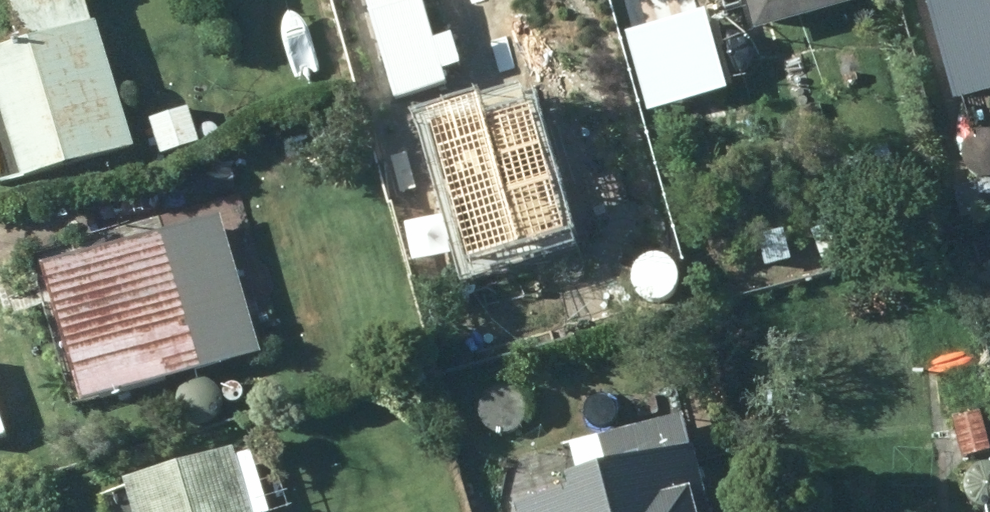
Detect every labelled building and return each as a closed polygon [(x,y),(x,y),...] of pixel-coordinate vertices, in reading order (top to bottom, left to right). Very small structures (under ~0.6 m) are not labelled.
[(103,19),(97,20),(91,0),(17,0),(29,40),(0,49),(0,71),(33,179),(142,146),(103,19)] [(423,0),(403,0),(379,7),(401,83),(442,70),(423,0)] [(762,28),(864,1),(864,0),(754,0),(762,28)] [(961,99),(989,91),(989,0),(933,0),(961,99)] [(193,107),(152,118),(161,152),(201,141),(193,107)] [(431,269),(560,230),(545,179),(514,189),(501,147),(492,150),(481,110),(429,125),(441,164),(418,171),(435,229),(421,233),(431,269)] [(987,212),(980,181),(959,185),(965,216),(987,212)] [(227,214),(54,264),(92,402),(267,352),(227,214)] [(966,456),(989,450),(989,430),(985,410),(956,419),(966,456)] [(606,434),(614,463),(583,472),(587,485),(520,503),(522,511),(712,511),(685,413),(606,434)] [(249,451),(240,454),(238,447),(131,480),(137,502),(118,508),(119,511),(267,511),(249,451)]
